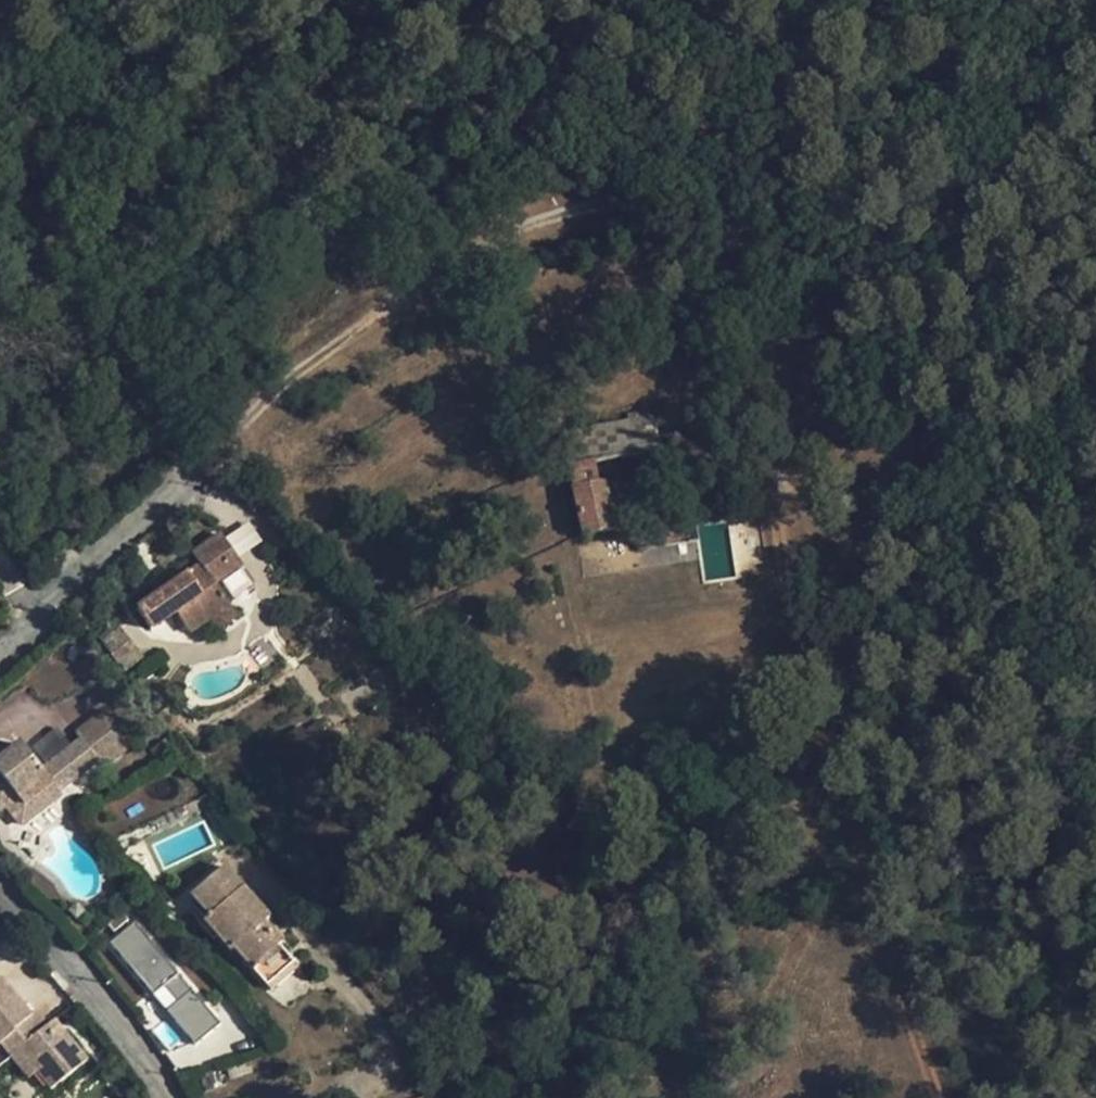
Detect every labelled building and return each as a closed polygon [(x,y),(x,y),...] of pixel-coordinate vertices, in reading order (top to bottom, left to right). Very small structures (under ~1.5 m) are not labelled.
[(593,463),(661,452),(655,418),(559,430),(582,533),(613,527),(604,481),(597,482),(593,463)] [(199,565),(136,608),(152,631),(176,614),(189,633),(209,620),(230,605),(215,583),(242,565),(221,533),(192,554),(199,565)] [(230,605),(209,620),(216,631),(237,616),(230,605)] [(112,654),(130,643),(122,629),(103,641),(112,654)] [(130,643),(112,654),(123,671),(141,659),(130,643)] [(81,740),(97,760),(127,737),(104,708),(74,732),(81,740)] [(43,770),(21,743),(9,753),(0,760),(0,809),(6,805),(22,824),(58,796),(55,792),(97,760),(81,740),(43,770)] [(9,753),(3,745),(0,747),(0,760),(9,753)] [(223,866),(191,894),(209,915),(204,920),(231,951),(235,948),(271,991),(299,967),(280,945),(282,943),(264,923),(269,918),(223,866)] [(220,1028),(140,926),(118,944),(158,994),(159,993),(173,1011),(172,1012),(198,1045),(220,1028)] [(1,976),(0,976),(0,1044),(9,1055),(17,1048),(47,1024),(49,1023),(38,1010),(32,1014),(1,976)] [(65,1033),(54,1019),(49,1023),(47,1024),(59,1038),(65,1033)] [(59,1038),(47,1024),(17,1048),(37,1072),(51,1090),(87,1061),(65,1033),(59,1038)] [(37,1072),(17,1048),(9,1055),(28,1079),(37,1072)]
